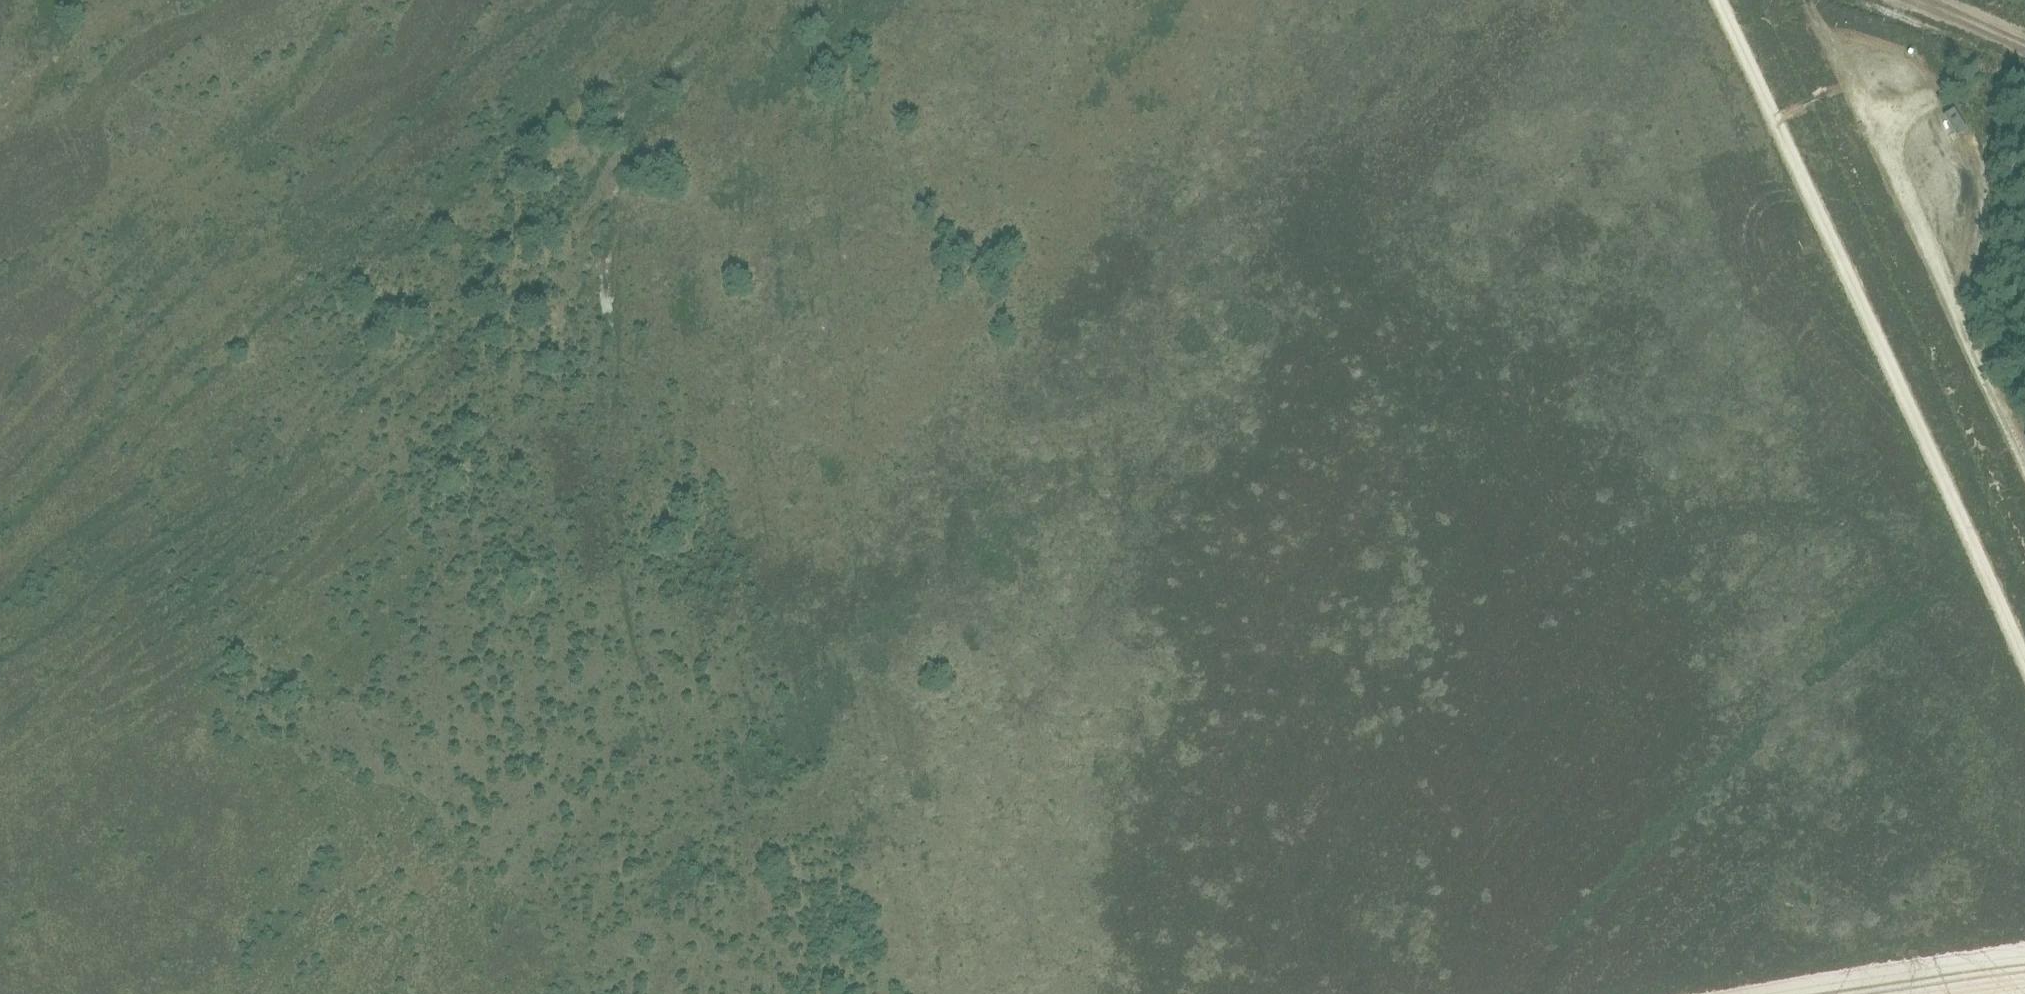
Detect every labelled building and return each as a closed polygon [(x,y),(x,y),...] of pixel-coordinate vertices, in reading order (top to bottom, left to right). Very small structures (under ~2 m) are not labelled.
[(1961,124),(1972,119),(1962,97),(1951,101),(1961,124)]
